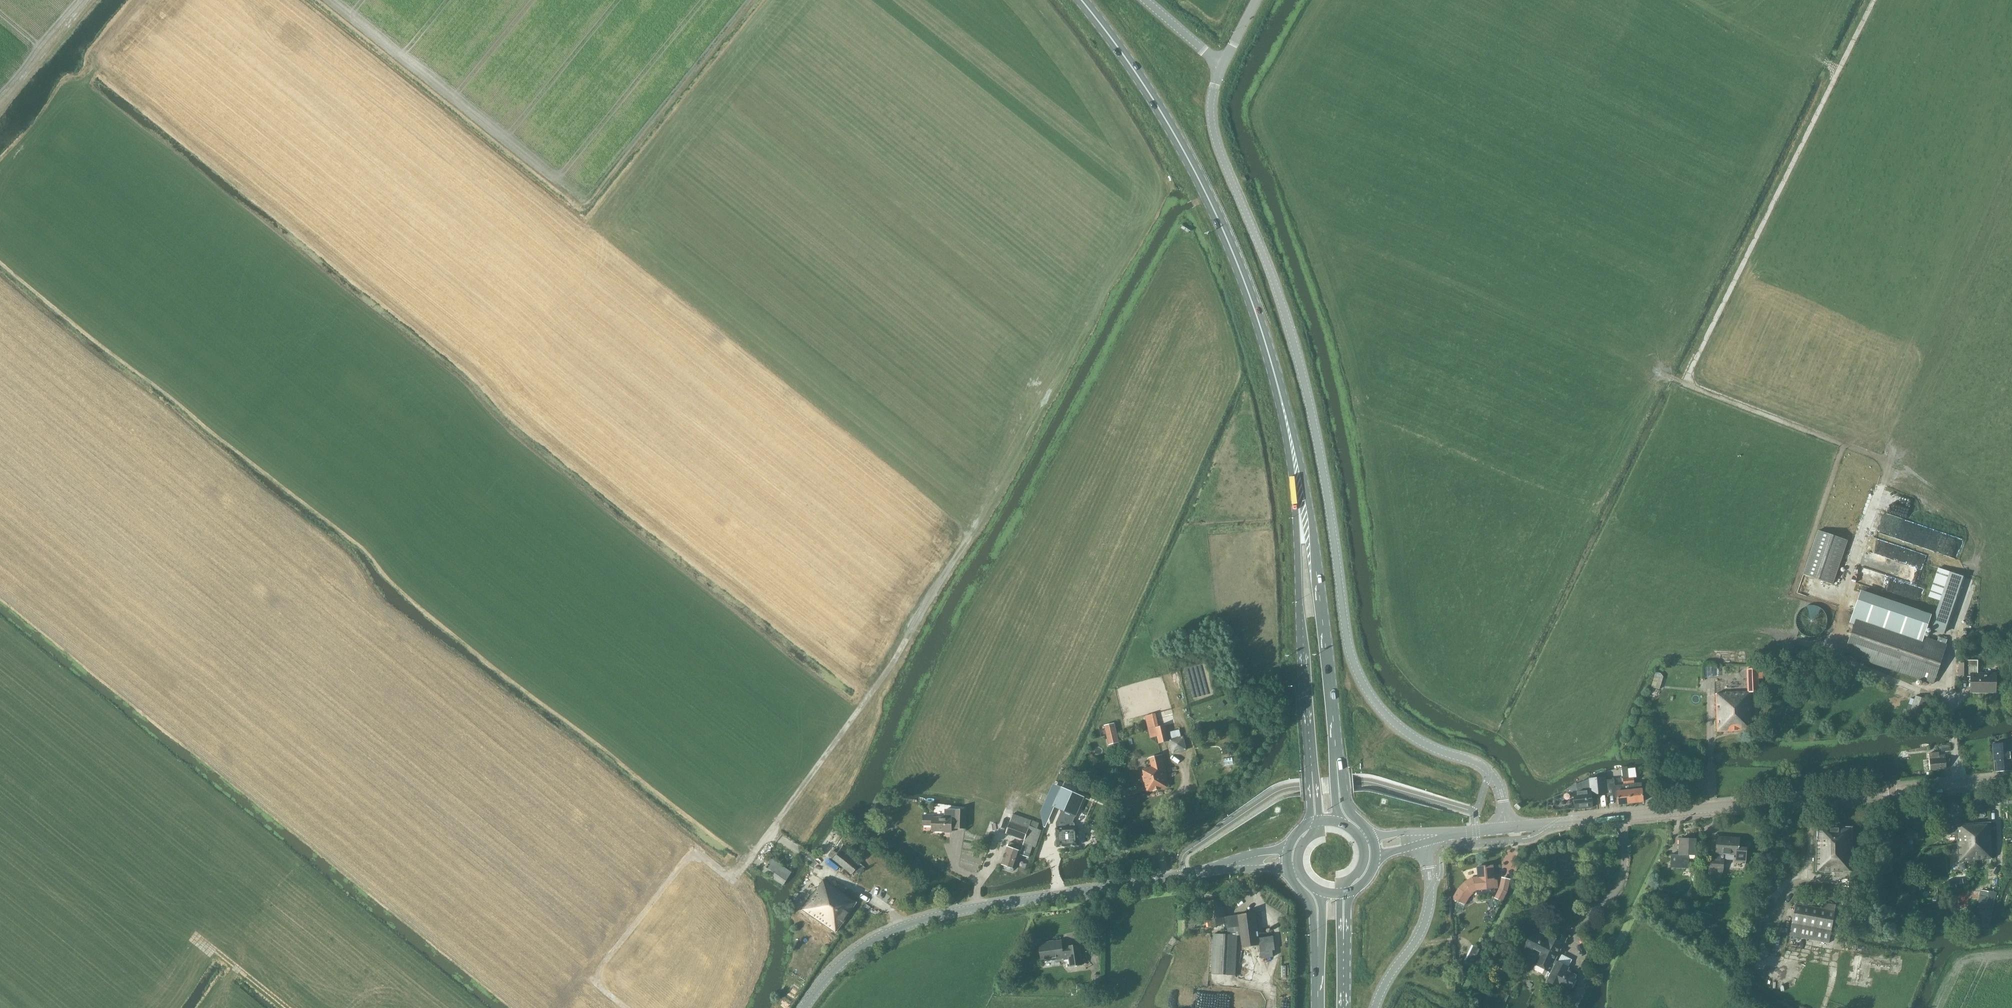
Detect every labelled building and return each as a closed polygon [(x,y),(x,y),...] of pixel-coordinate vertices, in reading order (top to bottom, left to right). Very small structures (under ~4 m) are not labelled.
[(1818,531),(1803,574),(1833,584),(1848,541),(1818,531)] [(1937,568),(1927,597),(1939,601),(1949,572),(1937,568)] [(1943,633),(1963,577),(1949,572),(1939,601),(1930,629),(1943,633)] [(1850,622),(1854,624),(1858,614),(1923,637),(1930,617),(1860,592),(1850,622)] [(1796,621),(1796,623),(1796,624),(1797,626),(1797,627),(1798,629),(1799,630),(1799,631),(1801,632),(1802,634),(1803,634),(1804,635),(1806,636),(1807,636),(1809,637),(1810,637),(1812,637),(1813,637),(1815,637),(1816,636),(1818,636),(1819,635),(1820,634),(1822,634),(1823,633),(1824,631),(1825,630),(1826,629),(1826,627),(1827,626),(1827,624),(1827,623),(1827,621),(1827,620),(1827,618),(1827,617),(1826,615),(1826,614),(1825,613),(1824,611),(1823,610),(1822,609),(1820,608),(1819,607),(1818,607),(1816,606),(1815,606),(1813,606),(1812,606),(1810,606),(1809,606),(1807,606),(1806,607),(1804,607),(1803,608),(1802,609),(1801,610),(1799,611),(1799,613),(1798,614),(1797,615),(1797,617),(1796,618),(1796,620),(1796,621)] [(1844,653),(1932,684),(1946,645),(1923,637),(1858,614),(1854,624),(1844,653)] [(1970,692),(1996,693),(1996,674),(1977,674),(1977,661),(1959,661),(1959,676),(1970,676),(1970,692)] [(1747,692),(1716,693),(1717,732),(1752,731),(1751,692),(1759,692),(1758,679),(1763,678),(1763,668),(1758,668),(1746,669),(1746,676),(1746,677),(1747,692)] [(1659,689),(1663,677),(1660,673),(1656,672),(1652,687),(1659,689)] [(1906,724),(1918,728),(1927,700),(1915,696),(1906,724)] [(1152,714),(1145,716),(1150,738),(1158,737),(1155,728),(1152,714)] [(1114,723),(1104,725),(1107,739),(1117,737),(1114,723)] [(1159,727),(1155,728),(1158,737),(1159,743),(1169,741),(1165,725),(1159,727)] [(1171,751),(1184,749),(1181,728),(1168,730),(1171,751)] [(1994,772),(2011,771),(2011,747),(2011,743),(1992,744),(1994,772)] [(1929,758),(1928,758),(1929,771),(1946,769),(1944,755),(1938,756),(1938,753),(1928,754),(1929,758)] [(1144,775),(1142,776),(1146,793),(1169,787),(1162,755),(1149,758),(1151,767),(1142,769),(1144,775)] [(1898,774),(1906,773),(1905,763),(1897,763),(1898,774)] [(1627,770),(1631,803),(1643,801),(1640,782),(1633,783),(1633,777),(1636,777),(1635,767),(1627,768),(1627,770)] [(1614,779),(1606,780),(1607,796),(1614,795),(1614,797),(1617,797),(1618,804),(1631,803),(1627,770),(1621,771),(1623,784),(1615,785),(1614,779)] [(1066,776),(1061,787),(1083,797),(1088,786),(1066,776)] [(1590,779),(1576,783),(1577,791),(1574,791),(1575,808),(1592,807),(1592,805),(1593,805),(1593,799),(1592,799),(1591,793),(1606,792),(1604,777),(1590,779)] [(1061,787),(1053,806),(1054,807),(1062,811),(1057,823),(1057,829),(1056,829),(1057,847),(1059,847),(1079,846),(1078,827),(1075,828),(1075,824),(1073,822),(1075,816),(1084,797),(1083,797),(1061,787)] [(952,827),(964,828),(965,809),(956,809),(956,813),(944,813),(944,815),(933,815),(933,813),(923,813),(923,824),(931,824),(931,832),(952,832),(952,827)] [(1008,846),(1001,864),(1005,865),(1005,867),(1005,869),(1011,871),(1013,870),(1014,868),(1016,869),(1021,854),(1029,857),(1033,847),(1032,846),(1038,829),(1037,829),(1039,823),(1013,814),(1006,833),(1025,840),(1021,851),(1015,849),(1017,844),(1010,842),(1008,847),(1008,846)] [(1990,823),(1956,825),(1956,826),(1950,826),(1951,836),(1957,835),(1958,862),(1983,860),(1983,859),(1993,859),(1990,823)] [(1841,872),(1851,872),(1852,828),(1817,828),(1816,873),(1840,873),(1841,872)] [(1905,839),(1917,839),(1917,829),(1905,829),(1905,839)] [(1735,861),(1746,862),(1747,845),(1738,845),(1739,839),(1716,837),(1715,859),(1710,858),(1709,868),(1722,869),(1723,859),(1721,859),(1721,853),(1736,854),(1735,861)] [(1688,855),(1695,855),(1695,839),(1679,838),(1678,854),(1671,854),(1671,867),(1685,868),(1685,857),(1688,858),(1688,855)] [(842,847),(832,860),(852,875),(854,871),(859,875),(864,868),(860,864),(861,862),(842,847)] [(769,863),(762,872),(782,885),(791,872),(771,859),(769,863)] [(1456,893),(1454,897),(1454,900),(1465,904),(1469,896),(1472,893),(1472,892),(1477,890),(1477,894),(1493,893),(1495,888),(1498,888),(1497,880),(1494,880),(1493,866),(1477,867),(1478,877),(1472,878),(1465,883),(1459,889),(1457,893),(1456,893)] [(1499,889),(1495,898),(1502,901),(1507,892),(1510,880),(1502,878),(1499,889)] [(816,888),(801,910),(835,933),(855,903),(822,880),(817,888),(816,888)] [(1881,885),(1890,889),(1892,883),(1884,880),(1881,885)] [(1974,924),(1989,927),(1996,893),(1981,890),(1974,924)] [(1225,924),(1226,928),(1227,928),(1228,934),(1213,934),(1211,974),(1235,975),(1238,935),(1240,934),(1242,948),(1259,945),(1260,952),(1261,959),(1273,957),(1273,951),(1275,950),(1273,936),(1258,938),(1255,913),(1225,917),(1223,908),(1222,908),(1221,900),(1205,902),(1206,911),(1205,911),(1206,920),(1207,920),(1208,928),(1216,927),(1215,925),(1225,924)] [(1789,937),(1829,944),(1835,906),(1824,904),(1823,909),(1794,904),(1789,937)] [(1689,926),(1708,932),(1713,915),(1694,910),(1689,926)] [(1534,930),(1525,948),(1539,955),(1538,958),(1535,963),(1547,969),(1550,963),(1554,965),(1551,971),(1547,980),(1559,987),(1560,985),(1568,990),(1570,987),(1571,988),(1576,978),(1574,978),(1575,976),(1567,971),(1569,967),(1572,960),(1562,955),(1558,961),(1556,960),(1562,948),(1567,938),(1557,933),(1554,939),(1548,936),(1546,937),(1534,930)] [(1062,941),(1040,945),(1042,961),(1063,958),(1064,959),(1069,958),(1071,966),(1082,965),(1080,945),(1068,947),(1068,948),(1063,948),(1062,941)] [(1012,976),(1008,982),(1012,985),(1016,978),(1012,976)]
